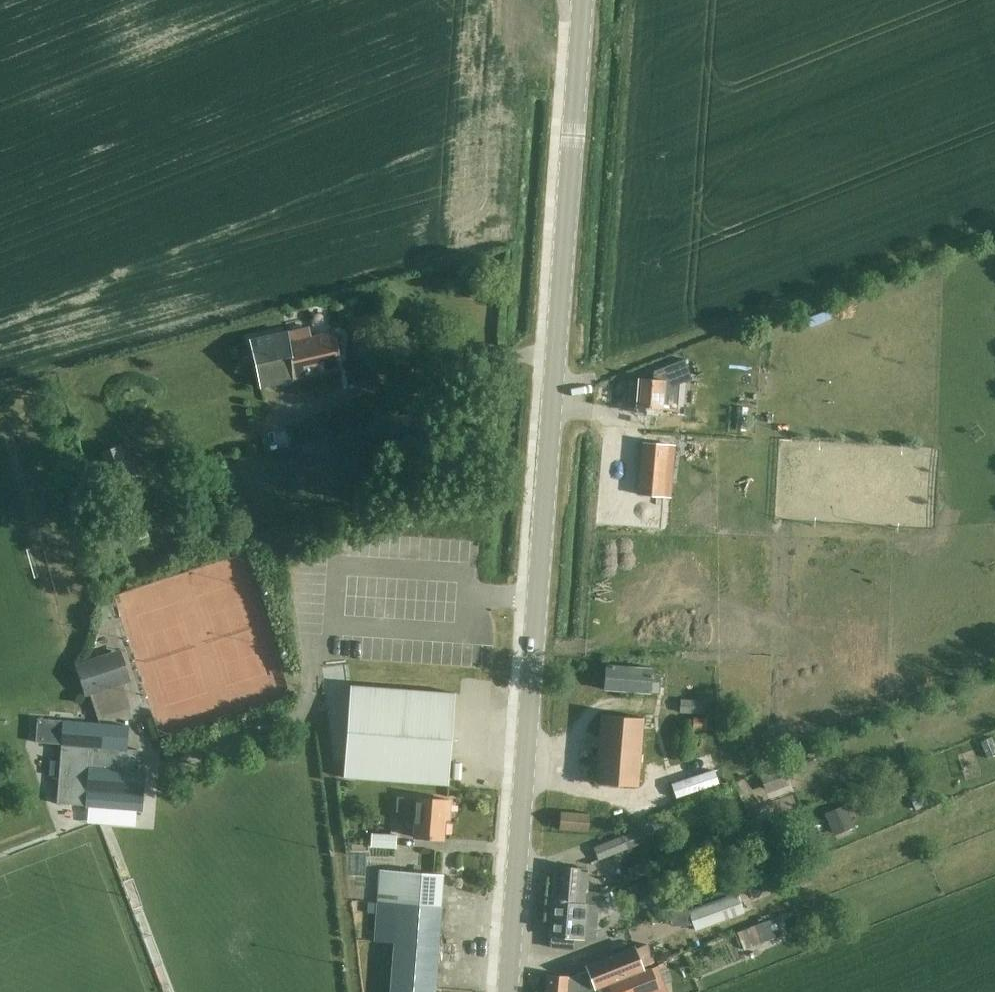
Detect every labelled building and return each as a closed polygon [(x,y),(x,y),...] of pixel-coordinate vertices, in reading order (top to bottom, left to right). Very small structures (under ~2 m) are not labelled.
[(286,332),(250,340),(261,386),(340,368),(335,331),(310,337),(308,327),(286,332)] [(633,388),(632,402),(636,402),(636,405),(661,407),(663,388),(691,377),(684,358),(653,370),(652,378),(638,377),(637,388),(633,388)] [(672,419),(691,422),(693,400),(674,398),(672,419)] [(279,420),(268,422),(271,437),(282,435),(279,420)] [(642,442),(638,494),(660,496),(664,443),(642,442)] [(120,445),(100,451),(121,518),(141,512),(120,445)] [(296,446),(279,451),(282,463),(300,458),(296,446)] [(115,602),(99,607),(102,618),(118,613),(115,602)] [(115,659),(92,666),(88,667),(92,678),(84,681),(88,693),(123,682),(115,659)] [(653,668),(604,664),(602,688),(656,693),(658,673),(652,673),(653,668)] [(447,784),(454,692),(350,685),(343,776),(447,784)] [(679,700),(678,711),(702,713),(703,702),(679,700)] [(642,717),(601,714),(595,782),(637,785),(642,717)] [(693,715),(691,729),(706,730),(707,716),(693,715)] [(37,717),(35,741),(56,742),(61,743),(56,802),(85,805),(141,810),(144,771),(136,770),(137,749),(126,748),(127,725),(99,722),(73,720),(67,720),(37,717)] [(834,745),(826,748),(829,757),(838,753),(834,745)] [(765,788),(785,780),(780,768),(760,777),(765,788)] [(915,792),(909,795),(915,809),(921,806),(915,792)] [(587,831),(590,799),(560,796),(558,810),(549,809),(547,827),(587,831)] [(400,810),(414,811),(413,835),(443,837),(446,801),(401,797),(400,810)] [(844,806),(827,813),(836,834),(853,827),(844,806)] [(753,809),(746,812),(751,824),(758,821),(753,809)] [(746,817),(735,822),(738,830),(749,826),(746,817)] [(638,829),(593,847),(598,858),(643,840),(638,829)] [(395,849),(396,834),(371,833),(370,847),(395,849)] [(589,868),(556,866),(553,901),(586,903),(598,904),(599,892),(587,891),(589,868)] [(379,869),(377,902),(439,906),(442,874),(379,869)] [(687,909),(694,929),(742,911),(734,891),(687,909)] [(368,901),(367,912),(376,913),(377,902),(368,901)] [(586,903),(553,901),(550,935),(551,936),(550,947),(572,949),(594,937),(594,928),(596,928),(598,904),(586,903)] [(439,906),(377,902),(376,913),(374,941),(394,942),(391,991),(433,991),(439,906)] [(742,940),(759,934),(752,914),(735,921),(742,940)] [(569,977),(547,975),(546,991),(585,991),(643,969),(642,966),(653,962),(646,944),(635,948),(633,945),(585,965),(587,970),(569,977)] [(649,967),(608,984),(611,991),(645,991),(657,987),(649,967)]
